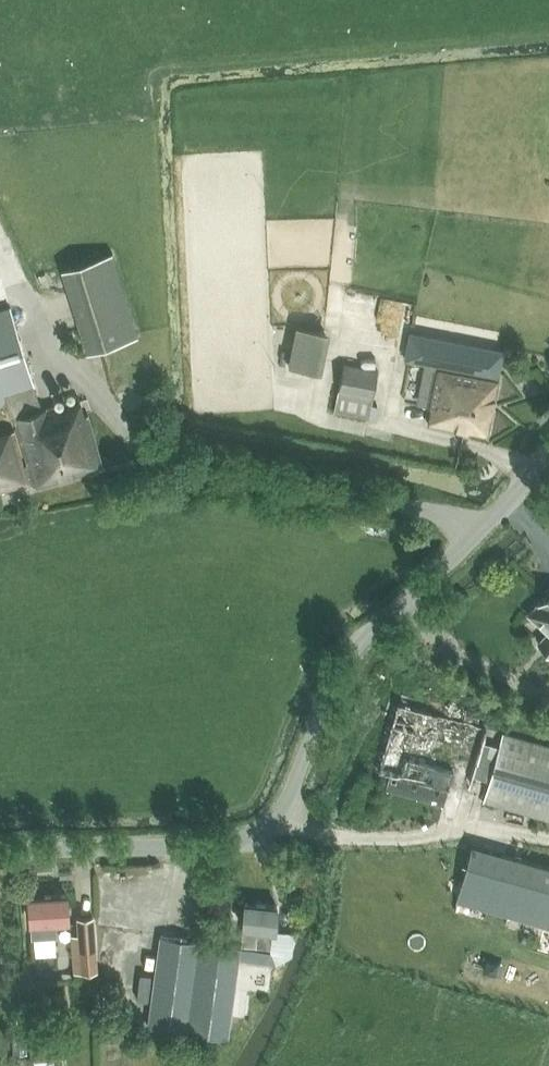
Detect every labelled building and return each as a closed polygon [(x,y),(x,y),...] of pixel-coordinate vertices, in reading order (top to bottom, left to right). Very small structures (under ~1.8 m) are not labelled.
[(112,253),(61,269),(86,352),(138,336),(112,253)] [(0,310),(0,404),(5,402),(10,419),(15,418),(28,465),(23,467),(13,430),(0,433),(0,492),(33,483),(34,487),(104,467),(88,413),(87,413),(82,399),(80,400),(79,396),(43,407),(11,307),(0,310)] [(288,363),(322,370),(330,332),(297,324),(288,363)] [(504,349),(409,331),(404,359),(438,365),(428,422),(487,435),(500,376),(498,375),(504,349)] [(345,363),(335,411),(369,419),(378,369),(345,363)] [(529,612),(548,631),(538,642),(548,653),(548,592),(548,593),(529,612)] [(401,700),(381,769),(450,789),(450,786),(469,792),(474,774),(490,779),(484,800),(548,819),(548,743),(506,731),(502,744),(484,738),(487,725),(401,700)] [(473,844),(457,900),(548,925),(548,866),(473,844)] [(67,894),(29,897),(32,937),(34,937),(55,936),(57,936),(56,919),(68,918),(67,894)] [(245,903),(241,944),(273,947),(274,930),(277,906),(245,903)] [(79,940),(73,940),(75,970),(97,969),(93,916),(78,917),(79,933),(79,940)] [(160,934),(147,1027),(229,1038),(242,945),(160,934)] [(484,970),(494,973),(497,963),(487,960),(484,970)]
